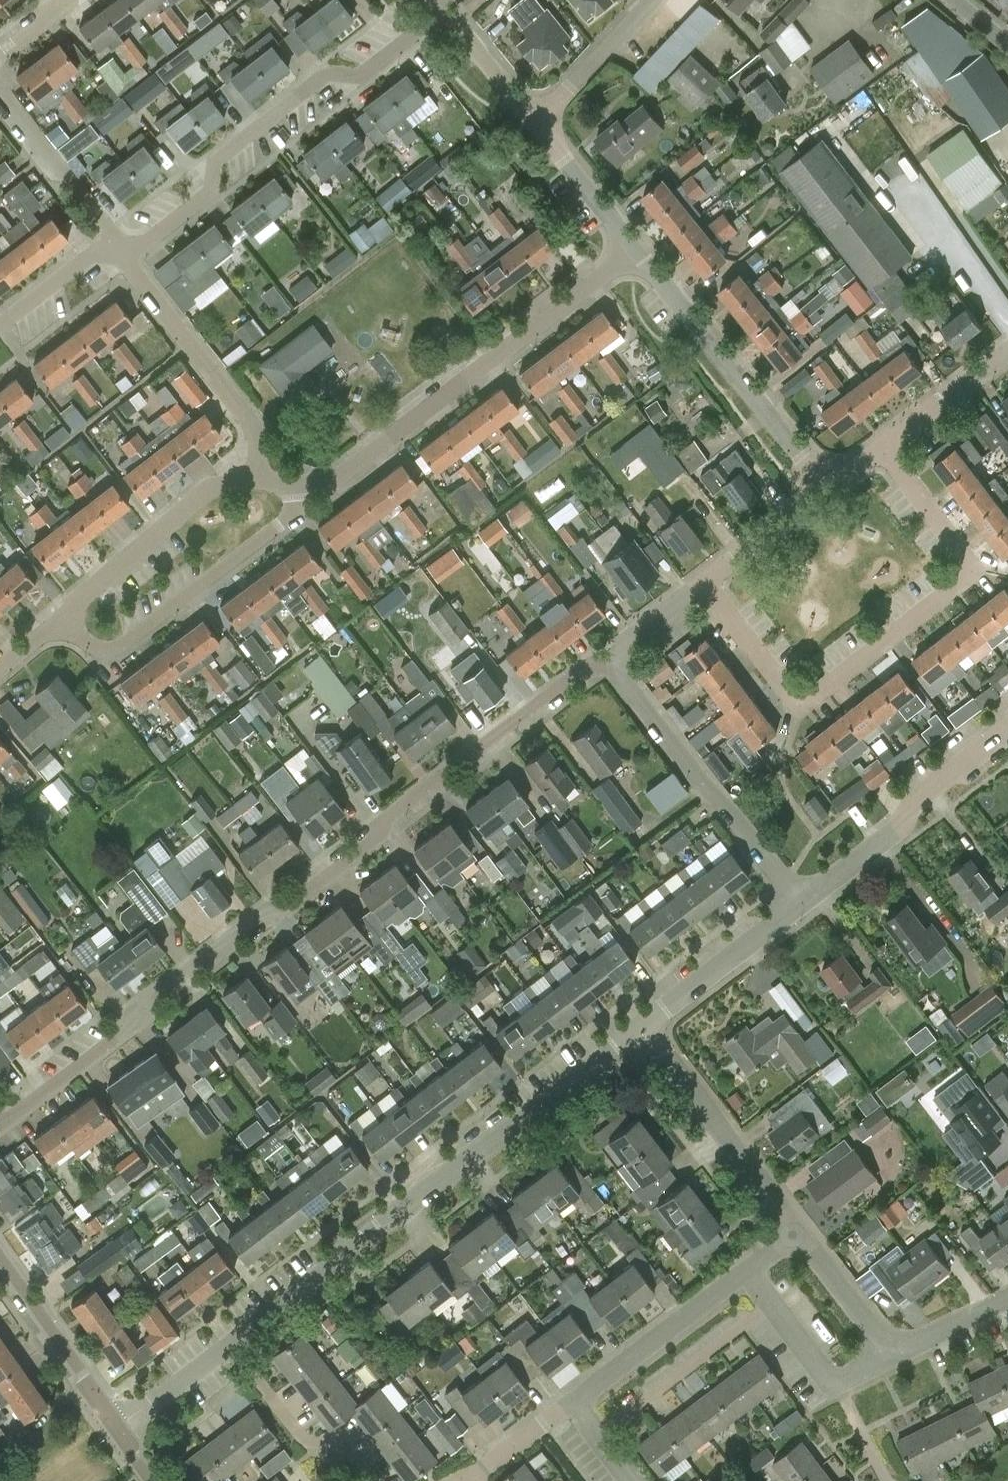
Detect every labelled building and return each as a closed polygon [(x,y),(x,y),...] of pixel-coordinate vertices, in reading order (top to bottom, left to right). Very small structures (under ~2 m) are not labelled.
[(137,17),(124,0),(114,0),(100,11),(117,33),(137,17)] [(158,2),(157,0),(124,0),(137,17),(158,2)] [(158,2),(164,9),(175,1),(175,0),(157,0),(158,2)] [(266,16),(279,6),(275,0),(254,0),(266,16)] [(331,33),(352,17),(339,0),(320,0),(322,7),(316,13),(331,33)] [(531,35),(520,43),(533,59),(535,57),(542,67),(552,59),(553,61),(569,48),(559,35),(565,30),(549,9),(546,11),(538,0),(523,0),(511,10),(531,35)] [(588,18),(597,11),(599,12),(614,0),(573,0),(588,18)] [(740,12),(752,0),(728,0),(740,12)] [(778,15),(789,25),(810,4),(806,0),(793,0),(778,15)] [(1007,13),(1007,0),(998,0),(1007,13)] [(690,16),(707,33),(720,19),(701,4),(690,16)] [(158,14),(167,24),(172,20),(174,23),(180,18),(170,5),(158,14)] [(904,25),(921,49),(943,80),(984,52),(928,8),(904,25)] [(123,40),(117,33),(100,11),(80,27),(99,52),(107,45),(111,50),(123,40)] [(290,33),(295,29),(311,49),(331,33),(316,13),(310,17),(297,11),(282,23),(290,33)] [(223,21),(232,33),(243,24),(233,12),(223,21)] [(789,25),(778,15),(760,33),(772,43),(789,25)] [(678,28),(696,45),(707,33),(690,16),(678,28)] [(188,29),(180,18),(174,23),(172,20),(167,24),(177,37),(188,29)] [(187,46),(197,59),(229,34),(219,21),(187,46)] [(165,24),(154,32),(169,52),(180,44),(165,24)] [(667,40),(685,57),(696,45),(678,28),(667,40)] [(252,62),(268,83),(288,67),(273,46),(278,43),(270,33),(244,53),(252,62)] [(118,45),(128,58),(133,54),(131,51),(137,47),(129,37),(118,45)] [(777,74),(794,61),(778,39),(772,43),(760,52),(777,74)] [(656,52),(674,69),(685,57),(667,40),(656,52)] [(836,101),(874,73),(850,40),(812,68),(836,101)] [(66,75),(77,67),(59,43),(38,60),(56,83),(64,93),(71,88),(74,86),(66,75)] [(197,59),(187,46),(155,70),(165,83),(197,59)] [(147,61),(137,47),(131,51),(133,54),(128,58),(133,65),(136,69),(142,65),(147,61)] [(952,97),(958,106),(959,105),(983,139),(1007,121),(1007,84),(985,51),(984,52),(943,80),(942,81),(953,96),(952,97)] [(645,64),(663,81),(674,69),(656,52),(645,64)] [(698,106),(721,82),(692,53),(669,77),(698,106)] [(147,71),(142,65),(136,69),(133,65),(125,71),(112,56),(99,67),(120,93),(147,71)] [(64,93),(56,83),(38,60),(17,76),(35,99),(43,109),(56,98),(57,98),(64,93)] [(252,62),(244,69),(234,61),(218,73),(226,83),(232,79),(247,99),(261,88),(268,83),(252,62)] [(663,81),(645,64),(638,71),(633,76),(651,93),(656,88),(663,81)] [(765,117),(786,102),(777,90),(781,87),(764,64),(740,82),(748,93),(747,94),(765,117)] [(418,70),(409,78),(407,75),(385,92),(403,114),(424,97),(419,91),(428,83),(418,70)] [(120,95),(106,78),(96,86),(110,103),(120,95)] [(738,95),(726,79),(713,90),(725,106),(738,95)] [(188,112),(204,133),(224,116),(209,96),(214,93),(206,82),(191,95),(194,107),(188,112)] [(151,98),(139,83),(124,94),(136,110),(151,98)] [(57,98),(64,109),(71,103),(74,106),(81,101),(71,88),(64,93),(57,98)] [(366,110),(357,117),(368,130),(377,143),(386,136),(381,130),(389,124),(398,136),(411,126),(403,114),(385,92),(364,108),(366,110)] [(64,109),(74,122),(89,113),(81,101),(74,106),(71,103),(64,109)] [(180,102),(170,111),(154,122),(162,132),(168,129),(183,149),(204,133),(188,112),(180,102)] [(620,119),(597,138),(618,165),(641,147),(664,128),(644,105),(622,123),(620,119)] [(116,120),(107,108),(93,118),(102,130),(116,120)] [(326,138),(342,160),(364,144),(359,137),(368,130),(357,117),(348,123),(347,122),(326,138)] [(80,151),(98,137),(87,123),(69,137),(80,151)] [(928,155),(967,210),(993,191),(1004,183),(965,129),(928,155)] [(124,162),(140,182),(160,166),(145,146),(150,142),(142,132),(127,145),(130,157),(124,162)] [(321,177),(331,169),(339,180),(351,171),(342,160),(326,138),(304,155),(306,157),(297,164),(307,178),(316,170),(321,177)] [(818,218),(861,188),(823,139),(800,157),(792,146),(772,161),(780,172),(782,171),(818,218)] [(688,170),(705,156),(697,144),(679,159),(688,170)] [(124,162),(117,167),(105,160),(90,172),(98,182),(103,178),(119,198),(140,182),(124,162)] [(15,173),(5,161),(0,165),(0,185),(15,173)] [(415,188),(428,177),(418,164),(405,175),(415,188)] [(254,194),(271,216),(292,199),(287,193),(296,187),(285,173),(277,180),(275,177),(254,194)] [(679,200),(688,192),(700,183),(693,174),(681,184),(682,184),(672,192),(663,180),(644,196),(660,216),(679,200)] [(33,233),(49,253),(68,239),(52,218),(42,226),(21,198),(29,192),(21,180),(2,195),(32,233),(33,233)] [(33,186),(44,201),(53,194),(43,180),(33,186)] [(1004,183),(993,191),(1001,203),(1007,198),(1007,183),(1007,181),(1004,183)] [(429,188),(439,205),(448,199),(438,183),(429,188)] [(707,192),(700,183),(688,192),(695,201),(707,192)] [(522,184),(510,193),(523,210),(535,202),(522,184)] [(873,286),(884,300),(901,322),(923,305),(905,284),(895,269),(913,256),(861,188),(818,218),(871,288),(873,286)] [(686,209),(695,201),(688,192),(679,200),(660,216),(676,235),(695,220),(686,209)] [(271,216),(254,194),(232,211),(234,213),(225,220),(236,233),(245,226),(249,233),(271,216)] [(487,215),(497,228),(503,224),(501,222),(506,217),(498,207),(487,215)] [(352,236),(364,250),(394,227),(382,212),(352,236)] [(30,268),(49,253),(33,233),(32,233),(24,239),(13,225),(12,226),(2,213),(0,214),(0,231),(3,234),(13,248),(14,247),(30,268)] [(676,235),(691,254),(731,222),(724,213),(702,229),(695,220),(676,235)] [(516,230),(506,217),(501,222),(503,224),(497,228),(504,238),(505,239),(512,235),(517,231),(516,230)] [(193,241),(211,263),(232,246),(227,240),(236,233),(225,220),(217,227),(215,224),(193,241)] [(731,222),(691,254),(707,274),(726,259),(717,247),(727,240),(738,231),(731,222)] [(517,243),(534,265),(555,249),(538,227),(527,235),(520,226),(516,230),(517,231),(512,235),(517,243)] [(497,258),(513,280),(534,265),(517,243),(512,235),(505,239),(504,238),(490,249),(497,258)] [(447,247),(455,257),(460,253),(462,255),(467,251),(457,239),(447,247)] [(193,241),(172,258),(174,260),(164,267),(174,280),(164,288),(181,311),(193,301),(190,297),(219,274),(211,263),(193,241)] [(11,283),(30,268),(14,247),(13,248),(5,254),(0,247),(0,269),(11,283)] [(476,274),(493,296),(513,280),(497,258),(490,249),(488,247),(477,256),(479,258),(475,262),(470,266),(476,274)] [(475,262),(467,251),(462,255),(460,253),(455,257),(465,270),(470,266),(475,262)] [(848,263),(827,281),(837,291),(857,274),(848,263)] [(721,291),(736,310),(756,295),(756,296),(766,288),(774,281),(777,278),(769,268),(748,285),(740,275),(721,291)] [(0,269),(0,292),(11,283),(0,269)] [(289,288),(299,301),(317,287),(306,274),(289,288)] [(472,312),(493,296),(476,274),(455,290),(472,312)] [(860,313),(877,299),(860,277),(843,290),(860,313)] [(756,295),(736,310),(752,330),(771,314),(782,306),(781,305),(782,305),(773,294),(783,286),(777,278),(774,281),(766,288),(756,296),(756,295)] [(280,316),(293,306),(276,283),(263,292),(280,316)] [(820,317),(833,295),(820,287),(807,309),(820,317)] [(968,308),(955,318),(939,296),(927,306),(955,346),(981,326),(968,308)] [(133,322),(116,300),(95,316),(112,338),(133,322)] [(752,330),(768,349),(787,334),(797,326),(808,317),(801,308),(790,316),(782,306),(771,314),(752,330)] [(602,310),(581,326),(597,348),(619,332),(602,310)] [(828,344),(855,323),(847,313),(820,334),(828,344)] [(112,338),(95,316),(75,332),(92,354),(112,338)] [(815,326),(808,317),(797,326),(804,335),(815,326)] [(251,319),(236,330),(248,346),(263,335),(251,319)] [(293,408),(318,389),(304,371),(332,349),(313,325),(260,365),(277,387),(293,408)] [(577,364),(597,348),(581,326),(560,342),(577,364)] [(803,335),(804,335),(797,326),(787,334),(768,349),(783,369),(812,346),(803,335)] [(869,344),(875,339),(867,328),(855,337),(866,350),(871,346),(869,344)] [(92,354),(75,332),(55,348),(72,370),(92,354)] [(885,365),(901,387),(923,371),(906,349),(900,340),(884,352),(875,339),(869,344),(871,346),(866,350),(874,361),(879,357),(885,365)] [(113,350),(123,362),(133,354),(124,342),(113,350)] [(560,342),(540,357),(557,379),(577,364),(560,342)] [(229,362),(249,351),(245,344),(225,354),(229,362)] [(72,370),(55,348),(34,364),(51,386),(72,370)] [(609,351),(598,359),(616,383),(627,375),(609,351)] [(143,366),(133,354),(123,362),(132,374),(143,366)] [(563,387),(557,379),(540,357),(519,373),(541,403),(557,391),(563,387)] [(830,377),(835,373),(825,360),(815,368),(822,379),(828,374),(830,377)] [(881,402),(901,387),(885,365),(865,380),(881,402)] [(781,388),(788,397),(813,376),(806,367),(781,388)] [(823,412),(839,433),(860,418),(844,396),(837,386),(842,383),(835,373),(830,377),(828,374),(822,379),(831,390),(825,394),(832,405),(823,412)] [(72,382),(81,394),(92,386),(83,374),(72,382)] [(191,377),(180,384),(196,405),(207,397),(191,377)] [(5,387),(0,391),(0,400),(12,416),(33,399),(17,378),(5,387)] [(881,402),(865,380),(844,396),(860,418),(881,402)] [(168,383),(157,390),(166,401),(176,394),(168,383)] [(557,391),(566,403),(577,395),(568,383),(563,387),(557,391)] [(101,397),(92,386),(81,394),(90,406),(101,397)] [(502,387),(481,403),(497,425),(498,424),(519,409),(502,387)] [(120,403),(128,416),(150,401),(141,389),(120,403)] [(575,415),(587,407),(577,395),(566,403),(575,415)] [(0,400),(0,425),(12,416),(0,400)] [(63,409),(75,429),(89,420),(76,401),(63,409)] [(185,429),(200,449),(220,434),(205,414),(193,423),(176,402),(168,408),(177,420),(184,429),(185,429)] [(498,424),(497,425),(481,403),(460,418),(477,440),(482,447),(492,439),(493,440),(498,436),(504,432),(498,424)] [(165,444),(181,465),(200,449),(185,429),(184,429),(177,420),(168,408),(160,415),(168,425),(157,434),(158,436),(165,444)] [(564,442),(574,433),(562,417),(551,426),(564,442)] [(482,448),(482,447),(477,440),(460,418),(440,434),(456,456),(462,464),(468,460),(482,448)] [(33,431),(24,419),(13,428),(23,440),(33,431)] [(54,448),(73,433),(65,423),(46,438),(54,448)] [(498,436),(506,447),(511,443),(513,446),(519,442),(508,428),(504,432),(498,436)] [(985,438),(993,449),(1007,439),(999,428),(985,438)] [(677,476),(652,442),(642,430),(609,455),(620,469),(640,454),(664,486),(677,476)] [(43,443),(33,431),(23,440),(32,451),(43,443)] [(137,432),(129,439),(138,450),(146,444),(145,443),(137,432)] [(144,461),(160,481),(181,465),(165,444),(158,436),(157,434),(145,443),(146,444),(138,450),(145,460),(144,461)] [(462,464),(456,456),(440,434),(419,450),(435,472),(443,466),(448,474),(457,468),(466,481),(472,477),(470,474),(476,470),(468,460),(462,464)] [(956,448),(934,465),(949,484),(970,467),(984,457),(969,438),(956,448)] [(138,450),(129,439),(121,445),(130,457),(138,450)] [(692,472),(709,460),(695,440),(679,452),(692,472)] [(527,452),(519,442),(513,446),(511,443),(506,447),(516,460),(527,452)] [(546,462),(536,448),(523,458),(533,471),(534,472),(546,462)] [(712,469),(711,468),(702,475),(715,492),(724,485),(741,509),(762,494),(747,476),(753,471),(737,449),(712,469)] [(160,481),(144,461),(125,475),(141,495),(160,481)] [(381,479),(397,501),(418,485),(402,463),(381,479)] [(949,484),(963,502),(984,485),(970,467),(949,484)] [(466,481),(449,494),(472,525),(495,508),(481,488),(486,484),(476,470),(470,474),(472,477),(466,481)] [(85,473),(76,480),(85,491),(94,485),(85,473)] [(963,502),(977,520),(998,504),(1007,497),(1007,493),(996,477),(984,485),(963,502)] [(397,501),(381,479),(360,495),(376,516),(397,501)] [(85,491),(76,480),(68,486),(77,498),(85,491)] [(107,521),(128,505),(113,485),(92,501),(107,521)] [(376,516),(360,495),(340,510),(356,532),(362,540),(367,536),(376,546),(377,548),(392,537),(382,524),(376,516)] [(682,556),(701,541),(680,515),(675,519),(658,496),(644,507),(661,529),(657,531),(667,545),(671,542),(682,556)] [(573,499),(549,517),(557,528),(581,510),(573,499)] [(518,527),(535,515),(524,500),(507,512),(518,527)] [(107,521),(92,501),(73,515),(88,536),(107,521)] [(46,503),(37,510),(46,521),(55,515),(54,514),(46,503)] [(991,539),(1007,525),(1007,517),(998,504),(977,520),(991,539)] [(397,513),(406,525),(417,517),(408,505),(397,513)] [(46,521),(37,510),(29,516),(38,528),(46,521)] [(335,548),(356,532),(340,510),(319,526),(335,548)] [(53,531),(69,551),(88,536),(73,515),(62,524),(55,514),(54,514),(55,515),(46,521),(53,531)] [(416,537),(422,532),(427,529),(426,528),(417,517),(406,525),(416,537)] [(503,517),(480,526),(487,542),(509,532),(503,517)] [(565,523),(558,528),(570,543),(577,538),(565,523)] [(604,532),(643,584),(658,573),(633,540),(628,544),(613,525),(604,532)] [(991,539),(1005,557),(1007,555),(1007,525),(991,539)] [(69,551),(53,531),(33,546),(49,566),(69,551)] [(594,539),(609,558),(603,562),(628,595),(643,584),(604,532),(594,539)] [(357,544),(367,557),(372,553),(370,551),(376,546),(367,536),(362,540),(357,544)] [(586,568),(598,558),(582,537),(569,546),(586,568)] [(299,580),(320,564),(303,543),(282,559),(299,580)] [(458,545),(429,562),(439,579),(467,563),(458,545)] [(377,548),(376,546),(370,551),(372,553),(367,557),(375,568),(386,560),(377,548)] [(305,588),(299,580),(282,559),(262,574),(279,596),(287,589),(293,597),(305,588)] [(15,599),(36,582),(18,561),(7,571),(0,563),(0,581),(15,599)] [(372,589),(352,562),(341,570),(361,597),(372,589)] [(537,580),(547,593),(553,589),(551,586),(556,582),(548,571),(537,580)] [(285,604),(279,596),(262,574),(242,590),(258,612),(264,620),(270,615),(285,604)] [(15,599),(0,581),(0,612),(15,599)] [(567,595),(556,582),(551,586),(553,589),(547,593),(555,604),(567,595)] [(567,607),(583,629),(604,613),(581,582),(571,590),(578,598),(567,607)] [(299,593),(307,603),(313,599),(315,601),(321,597),(311,584),(299,593)] [(1007,620),(1007,590),(1006,588),(988,603),(1004,624),(1004,623),(1007,620)] [(242,590),(221,606),(243,635),(259,623),(264,620),(258,612),(242,590)] [(329,608),(321,597),(315,601),(313,599),(307,603),(317,617),(329,608)] [(450,644),(469,629),(447,600),(428,613),(450,644)] [(496,610),(505,623),(516,614),(507,602),(496,610)] [(988,603),(969,617),(986,638),(993,647),(1007,635),(1007,628),(1004,623),(1004,624),(988,603)] [(563,645),(583,629),(567,607),(546,623),(563,645)] [(526,626),(516,614),(505,623),(515,635),(526,626)] [(259,623),(269,637),(274,633),(272,630),(278,626),(270,615),(264,620),(259,623)] [(986,638),(969,617),(951,631),(968,652),(975,662),(993,647),(986,638)] [(208,650),(220,641),(203,619),(182,635),(205,665),(200,669),(208,679),(213,675),(215,678),(220,674),(211,661),(214,658),(208,650)] [(542,660),(563,645),(546,623),(526,639),(542,660)] [(288,638),(278,626),(272,630),(274,633),(269,637),(276,647),(288,638)] [(968,652),(951,631),(933,645),(949,666),(950,666),(959,678),(968,672),(958,660),(968,652)] [(205,665),(182,635),(162,650),(178,672),(191,663),(197,670),(200,669),(205,665)] [(521,676),(542,660),(526,639),(505,655),(521,676)] [(699,673),(700,674),(721,658),(707,639),(685,655),(686,656),(679,662),(692,678),(699,673)] [(260,644),(250,652),(265,672),(276,664),(260,644)] [(949,666),(933,645),(914,660),(931,681),(949,666)] [(178,672),(162,650),(141,666),(158,688),(178,672)] [(466,700),(474,694),(483,706),(503,690),(483,665),(474,652),(451,669),(459,680),(454,684),(466,700)] [(338,718),(358,703),(321,655),(304,668),(314,680),(311,683),(338,718)] [(660,683),(676,671),(666,657),(647,671),(658,686),(655,689),(663,701),(674,693),(667,684),(663,687),(660,683)] [(241,658),(221,675),(228,684),(224,688),(227,691),(238,682),(243,689),(257,677),(241,658)] [(404,704),(414,717),(434,742),(455,726),(435,700),(441,695),(412,658),(402,666),(421,690),(404,704)] [(700,674),(714,693),(735,676),(721,658),(700,674)] [(158,688),(141,666),(120,682),(137,704),(158,688)] [(897,707),(916,692),(900,671),(881,686),(897,707)] [(32,749),(43,740),(50,749),(90,713),(57,674),(36,693),(45,703),(25,720),(23,716),(12,725),(32,749)] [(221,675),(220,674),(215,678),(213,675),(208,679),(217,693),(224,688),(228,684),(221,675)] [(993,685),(998,691),(1007,684),(1007,674),(993,685)] [(714,693),(727,710),(749,694),(735,676),(714,693)] [(998,691),(993,685),(975,698),(980,705),(983,708),(1001,694),(998,691)] [(897,707),(881,686),(863,700),(879,721),(897,707)] [(266,721),(279,711),(262,690),(250,700),(266,721)] [(158,700),(168,713),(174,709),(172,707),(178,702),(169,692),(158,700)] [(741,728),(763,712),(749,694),(727,710),(714,720),(728,738),(741,728)] [(958,726),(971,717),(982,708),(975,698),(950,716),(958,726)] [(879,721),(863,700),(845,714),(867,743),(885,729),(879,721)] [(188,715),(178,702),(172,707),(174,709),(168,713),(176,724),(188,715)] [(688,711),(694,721),(708,712),(702,702),(688,711)] [(667,710),(676,722),(683,717),(674,705),(667,710)] [(777,730),(763,712),(741,728),(729,738),(749,765),(762,756),(755,747),(777,731),(777,730)] [(413,758),(434,742),(414,717),(397,730),(385,713),(374,722),(387,740),(394,734),(413,758)] [(868,744),(867,743),(845,714),(827,728),(843,749),(851,759),(868,744)] [(931,719),(942,734),(948,729),(936,715),(931,719)] [(691,727),(683,717),(676,722),(684,733),(691,727)] [(229,750),(242,740),(226,719),(213,729),(229,750)] [(599,775),(621,759),(595,725),(573,741),(599,775)] [(843,749),(827,728),(808,743),(811,746),(799,755),(812,772),(824,763),(824,764),(843,749)] [(337,752),(349,768),(367,755),(376,767),(384,761),(362,731),(345,744),(336,731),(320,743),(330,757),(337,752)] [(927,744),(921,737),(903,751),(908,758),(927,744)] [(10,751),(0,740),(0,762),(6,768),(7,767),(16,778),(27,770),(10,751)] [(552,801),(554,800),(561,810),(570,803),(563,793),(574,785),(547,749),(525,765),(552,801)] [(704,757),(713,768),(723,760),(715,749),(704,757)] [(54,750),(39,761),(50,776),(65,764),(54,750)] [(884,764),(892,774),(891,774),(892,775),(911,761),(908,758),(903,751),(902,750),(884,764)] [(299,769),(310,783),(305,787),(318,804),(312,809),(325,826),(344,811),(318,777),(327,770),(313,751),(304,758),(307,763),(299,769)] [(393,774),(384,761),(376,767),(367,755),(349,768),(366,793),(393,774)] [(891,774),(892,774),(884,764),(882,762),(865,775),(874,788),(891,774)] [(646,792),(661,811),(687,791),(672,772),(646,792)] [(864,775),(835,798),(844,810),(873,787),(864,775)] [(626,832),(642,820),(608,777),(592,789),(626,832)] [(523,825),(535,817),(525,804),(527,803),(508,778),(487,794),(506,819),(515,812),(523,825)] [(312,836),(325,826),(312,809),(318,804),(305,787),(295,794),(284,781),(276,787),(286,801),(312,836)] [(233,803),(241,813),(259,799),(251,789),(233,803)] [(207,820),(216,813),(202,794),(192,801),(207,820)] [(498,825),(506,819),(487,794),(466,809),(485,835),(488,833),(496,846),(507,838),(498,825)] [(818,823),(830,814),(816,795),(804,804),(818,823)] [(224,826),(241,813),(233,803),(216,816),(224,826)] [(193,833),(204,826),(196,813),(185,820),(193,833)] [(569,843),(568,843),(577,855),(592,843),(572,816),(557,827),(569,843)] [(569,843),(557,827),(552,819),(533,832),(551,856),(568,843),(569,843)] [(278,861),(299,845),(281,822),(260,837),(278,861)] [(476,857),(471,851),(449,822),(431,836),(458,870),(459,870),(476,857)] [(239,853),(258,877),(278,861),(260,837),(249,824),(238,832),(245,842),(248,839),(252,844),(239,853)] [(671,856),(690,841),(681,828),(661,843),(671,856)] [(231,897),(213,874),(225,865),(211,846),(184,867),(160,835),(142,849),(180,898),(191,890),(209,914),(219,907),(220,909),(230,902),(228,899),(231,897)] [(435,878),(436,877),(440,882),(443,880),(452,883),(462,875),(459,870),(458,870),(431,836),(413,849),(435,878)] [(510,881),(528,869),(513,849),(496,862),(510,881)] [(706,870),(709,868),(728,892),(749,877),(730,852),(713,865),(704,851),(696,857),(706,870)] [(493,880),(502,874),(487,855),(478,861),(493,880)] [(979,899),(986,908),(986,909),(997,924),(1007,915),(1007,891),(1000,897),(993,888),(972,860),(962,867),(961,865),(951,872),(953,874),(950,876),(972,904),(979,899)] [(424,902),(416,892),(395,864),(377,877),(406,916),(409,914),(415,916),(422,910),(422,904),(424,902)] [(689,883),(708,908),(728,892),(709,868),(706,870),(694,879),(684,867),(676,872),(686,885),(689,883)] [(688,923),(708,908),(689,883),(686,885),(676,872),(664,882),(656,888),(666,900),(669,898),(688,923)] [(359,891),(381,919),(385,924),(390,920),(392,922),(397,922),(406,916),(377,877),(359,891)] [(39,927),(50,920),(26,880),(14,888),(39,927)] [(13,903),(0,887),(0,913),(13,903)] [(442,888),(433,895),(448,914),(457,907),(442,888)] [(611,888),(600,895),(610,909),(620,901),(611,888)] [(562,912),(572,924),(582,917),(586,921),(603,909),(589,891),(562,912)] [(448,914),(433,895),(424,902),(439,922),(448,914)] [(163,949),(146,927),(156,919),(140,897),(121,912),(120,918),(134,936),(121,945),(138,968),(163,949)] [(668,938),(688,923),(669,898),(666,900),(654,910),(644,897),(637,903),(647,915),(649,913),(668,938)] [(340,905),(322,918),(344,947),(353,959),(366,949),(371,956),(377,952),(370,943),(363,933),(362,934),(340,905)] [(887,921),(906,946),(905,947),(917,964),(946,942),(932,924),(926,929),(908,905),(887,921)] [(562,932),(572,924),(562,912),(552,919),(562,932)] [(648,954),(668,938),(649,913),(647,915),(633,925),(624,913),(616,918),(627,932),(630,930),(648,954)] [(344,947),(322,918),(305,932),(313,943),(303,950),(339,998),(348,991),(335,973),(353,959),(344,947)] [(596,955),(615,979),(635,964),(616,939),(605,948),(587,925),(578,932),(585,942),(582,944),(593,957),(596,955)] [(388,929),(379,936),(394,956),(417,986),(427,979),(404,949),(388,929)] [(105,957),(93,941),(89,936),(71,950),(88,972),(98,964),(114,986),(138,968),(121,945),(105,957)] [(394,956),(379,936),(370,943),(377,952),(385,962),(394,956)] [(469,943),(461,949),(469,959),(477,953),(469,943)] [(339,998),(303,950),(294,957),(286,947),(264,963),(286,992),(287,991),(296,1004),(318,987),(330,1004),(339,998)] [(11,966),(0,952),(0,974),(11,966)] [(40,952),(21,966),(29,975),(47,962),(40,952)] [(595,995),(615,979),(596,955),(593,957),(580,967),(570,953),(563,959),(572,973),(576,970),(595,995)] [(844,993),(848,999),(847,1001),(856,1013),(894,985),(879,966),(870,974),(874,980),(865,987),(861,981),(862,980),(843,955),(823,970),(842,995),(844,993)] [(29,975),(21,966),(18,961),(11,966),(0,974),(0,980),(8,991),(29,975)] [(575,1010),(595,995),(576,970),(572,973),(559,983),(550,969),(542,975),(552,988),(556,985),(575,1010)] [(460,995),(467,1004),(492,984),(485,975),(460,995)] [(269,1004),(267,1005),(246,978),(224,994),(245,1023),(257,1013),(274,1036),(294,1021),(279,1001),(271,1007),(269,1004)] [(0,980),(0,997),(8,991),(0,980)] [(969,1036),(1007,1006),(1007,1004),(992,982),(952,1013),(969,1036)] [(86,1007),(68,983),(47,999),(65,1023),(86,1007)] [(554,1026),(575,1010),(556,985),(552,988),(540,998),(530,984),(523,990),(532,1003),(535,1001),(554,1026)] [(394,1013),(404,1025),(431,1004),(421,991),(394,1013)] [(445,1025),(467,1008),(456,993),(433,1011),(445,1025)] [(65,1023),(47,999),(27,1015),(45,1039),(65,1023)] [(534,1041),(554,1026),(535,1001),(532,1003),(519,1013),(510,1000),(502,1005),(512,1019),(515,1017),(534,1041)] [(594,1003),(583,1006),(588,1020),(599,1017),(594,1003)] [(221,1031),(224,1029),(207,1007),(187,1022),(204,1044),(211,1039),(221,1052),(231,1044),(221,1031)] [(785,1015),(776,1022),(770,1013),(750,1028),(748,1026),(726,1043),(749,1073),(770,1057),(767,1054),(779,1044),(798,1071),(816,1056),(823,1064),(836,1054),(818,1031),(805,1041),(785,1015)] [(45,1039),(27,1015),(6,1031),(24,1055),(45,1039)] [(513,1057),(534,1041),(515,1017),(512,1019),(500,1028),(490,1015),(482,1021),(493,1035),(495,1033),(513,1057)] [(953,1045),(965,1037),(950,1016),(939,1025),(953,1045)] [(204,1044),(187,1022),(167,1037),(184,1059),(187,1057),(203,1077),(212,1070),(207,1062),(214,1057),(204,1044)] [(930,1023),(910,1037),(920,1051),(941,1037),(930,1023)] [(993,1031),(976,1041),(983,1052),(1000,1042),(993,1031)] [(463,1057),(481,1081),(502,1066),(483,1041),(466,1054),(457,1041),(449,1047),(459,1060),(463,1057)] [(256,1084),(268,1074),(249,1050),(237,1059),(256,1084)] [(131,1069),(160,1111),(184,1094),(154,1053),(131,1069)] [(822,1068),(834,1083),(850,1071),(838,1055),(822,1068)] [(439,1075),(442,1073),(461,1097),(481,1081),(463,1057),(459,1060),(446,1070),(436,1056),(429,1062),(439,1075)] [(363,1081),(381,1074),(376,1060),(358,1066),(363,1081)] [(314,1094),(335,1077),(325,1064),(304,1081),(314,1094)] [(137,1127),(160,1111),(131,1069),(108,1085),(137,1127)] [(981,1157),(1002,1141),(990,1125),(1002,1116),(967,1070),(949,1083),(960,1098),(950,1106),(960,1118),(954,1122),(955,1125),(944,1134),(966,1163),(978,1154),(980,1157),(981,1157)] [(422,1088),(441,1113),(461,1097),(442,1073),(439,1075),(426,1085),(417,1071),(409,1077),(419,1091),(422,1088)] [(1007,1098),(1007,1077),(1004,1071),(986,1085),(1000,1104),(1007,1098)] [(902,1095),(890,1080),(875,1091),(887,1107),(902,1095)] [(421,1128),(441,1113),(422,1088),(419,1091),(406,1100),(396,1087),(389,1093),(399,1106),(402,1103),(421,1128)] [(813,1124),(826,1114),(806,1089),(785,1105),(793,1116),(787,1121),(786,1126),(773,1136),(790,1158),(821,1135),(813,1124)] [(222,1121),(234,1112),(216,1090),(205,1099),(222,1121)] [(89,1132),(108,1117),(92,1095),(72,1110),(89,1132)] [(259,1104),(269,1124),(282,1117),(272,1098),(259,1104)] [(202,1101),(189,1111),(205,1132),(218,1123),(202,1101)] [(382,1119),(400,1143),(421,1128),(402,1103),(399,1106),(386,1116),(377,1102),(369,1108),(379,1121),(382,1119)] [(864,1120),(874,1133),(893,1119),(883,1106),(864,1120)] [(89,1132),(72,1110),(53,1124),(70,1146),(89,1132)] [(259,1116),(240,1131),(250,1144),(269,1129),(259,1116)] [(601,1147),(609,1140),(626,1162),(654,1140),(638,1117),(626,1126),(618,1116),(593,1136),(601,1147)] [(362,1135),(380,1159),(400,1143),(382,1119),(379,1121),(366,1131),(357,1117),(349,1123),(360,1137),(362,1135)] [(70,1146),(53,1124),(34,1139),(50,1161),(70,1146)] [(280,1129),(259,1143),(267,1156),(288,1142),(280,1129)] [(157,1134),(145,1144),(162,1165),(174,1154),(157,1134)] [(855,1150),(845,1138),(824,1154),(833,1166),(810,1184),(831,1212),(876,1178),(855,1150)] [(671,1162),(654,1140),(626,1162),(642,1183),(634,1189),(641,1199),(668,1178),(661,1170),(671,1162)] [(328,1160),(347,1184),(367,1169),(349,1144),(333,1157),(323,1143),(315,1149),(325,1163),(328,1160)] [(17,1180),(14,1175),(25,1167),(13,1149),(1,1158),(1,1157),(0,1158),(0,1192),(17,1180)] [(140,1158),(120,1173),(128,1183),(147,1168),(140,1158)] [(328,1160),(325,1163),(313,1172),(303,1159),(295,1165),(305,1178),(308,1175),(327,1200),(347,1184),(328,1160)] [(557,1163),(535,1180),(557,1209),(578,1193),(584,1201),(592,1211),(602,1204),(570,1161),(560,1168),(557,1163)] [(174,1162),(166,1169),(186,1193),(194,1187),(174,1162)] [(997,1174),(1007,1186),(1007,1165),(997,1174)] [(120,1173),(101,1188),(109,1197),(128,1183),(120,1173)] [(288,1191),(307,1215),(327,1200),(308,1175),(305,1178),(293,1187),(283,1174),(275,1180),(285,1193),(288,1191)] [(213,1175),(192,1192),(198,1199),(219,1183),(213,1175)] [(0,1192),(0,1205),(10,1220),(34,1203),(32,1201),(43,1193),(31,1176),(20,1184),(17,1180),(0,1192)] [(676,1189),(668,1178),(641,1199),(650,1210),(658,1204),(673,1224),(674,1225),(703,1203),(687,1181),(676,1189)] [(535,1226),(557,1209),(535,1180),(513,1198),(520,1207),(510,1214),(531,1242),(532,1241),(541,1234),(535,1226)] [(109,1197),(101,1188),(82,1203),(88,1213),(109,1197)] [(268,1206),(287,1230),(307,1215),(288,1191),(285,1193),(272,1203),(263,1189),(255,1195),(265,1208),(268,1206)] [(882,1211),(892,1225),(911,1212),(902,1198),(882,1211)] [(14,1226),(31,1249),(54,1232),(51,1227),(64,1219),(52,1202),(39,1211),(38,1209),(14,1226)] [(720,1225),(703,1203),(674,1225),(673,1224),(661,1233),(672,1247),(676,1244),(690,1262),(717,1242),(710,1233),(720,1225)] [(248,1221),(267,1246),(287,1230),(268,1206),(265,1208),(252,1218),(243,1204),(235,1210),(245,1224),(248,1221)] [(493,1212),(471,1229),(494,1258),(514,1242),(525,1257),(538,1247),(532,1241),(531,1242),(510,1214),(501,1222),(493,1212)] [(857,1228),(867,1242),(887,1227),(876,1213),(857,1228)] [(998,1225),(1007,1238),(1007,1217),(998,1225)] [(624,1249),(635,1240),(617,1218),(606,1227),(624,1249)] [(230,1240),(246,1261),(267,1246),(248,1221),(245,1224),(232,1233),(223,1220),(215,1226),(227,1241),(230,1240)] [(998,1225),(980,1238),(971,1225),(961,1233),(976,1252),(985,1244),(1002,1266),(1007,1261),(1007,1238),(998,1225)] [(54,1232),(31,1249),(47,1272),(70,1255),(69,1253),(81,1245),(69,1228),(57,1236),(54,1232)] [(156,1244),(153,1247),(161,1256),(180,1242),(169,1228),(153,1240),(156,1244)] [(472,1275),(494,1258),(471,1229),(449,1246),(457,1255),(447,1263),(468,1290),(481,1308),(492,1300),(478,1282),(477,1282),(472,1275)] [(936,1231),(927,1238),(907,1253),(931,1285),(951,1270),(944,1260),(953,1254),(936,1231)] [(199,1243),(209,1255),(197,1264),(214,1286),(234,1271),(207,1236),(199,1243)] [(89,1280),(110,1266),(123,1256),(111,1240),(77,1264),(89,1280)] [(161,1256),(153,1247),(134,1261),(141,1271),(161,1256)] [(611,1280),(633,1309),(655,1292),(648,1282),(657,1275),(636,1247),(626,1255),(631,1264),(611,1280)] [(931,1285),(907,1253),(888,1268),(874,1249),(864,1256),(895,1297),(904,1290),(911,1300),(931,1285)] [(178,1279),(195,1301),(214,1286),(197,1264),(187,1272),(177,1260),(169,1266),(178,1279)] [(408,1278),(430,1307),(451,1291),(457,1299),(468,1290),(447,1263),(437,1270),(430,1261),(408,1278)] [(117,1272),(131,1292),(142,1284),(127,1264),(117,1272)] [(176,1316),(195,1301),(178,1279),(169,1266),(158,1275),(167,1287),(159,1294),(176,1316)] [(430,1307),(408,1278),(386,1295),(393,1305),(383,1312),(404,1339),(414,1331),(408,1324),(430,1307)] [(594,1323),(603,1316),(611,1326),(633,1309),(611,1280),(590,1296),(583,1288),(573,1296),(594,1323)] [(552,1289),(570,1312),(547,1328),(569,1357),(592,1340),(584,1330),(594,1323),(573,1296),(562,1282),(552,1289)] [(131,1292),(145,1311),(156,1304),(142,1284),(131,1292)] [(85,1325),(108,1308),(94,1289),(71,1305),(85,1325)] [(176,1333),(170,1324),(156,1304),(145,1311),(139,1316),(150,1332),(144,1336),(154,1349),(176,1333)] [(85,1325),(99,1344),(122,1328),(108,1308),(85,1325)] [(122,1328),(99,1344),(114,1364),(136,1348),(122,1328)] [(530,1372),(540,1364),(547,1374),(569,1357),(547,1328),(526,1345),(519,1337),(509,1344),(530,1372)] [(273,1357),(292,1381),(321,1358),(302,1335),(273,1357)] [(447,1366),(467,1352),(461,1343),(441,1357),(447,1366)] [(20,1363),(6,1344),(0,1348),(0,1377),(20,1363)] [(484,1377),(506,1406),(528,1389),(521,1379),(530,1372),(509,1344),(499,1352),(506,1360),(484,1377)] [(756,1402),(780,1383),(758,1354),(733,1373),(756,1402)] [(311,1405),(339,1382),(321,1358),(292,1381),(311,1405)] [(11,1399),(34,1383),(20,1363),(0,1377),(0,1406),(0,1407),(11,1399)] [(1007,1390),(1007,1364),(998,1369),(1007,1390)] [(988,1415),(1007,1405),(1007,1390),(998,1369),(971,1383),(979,1400),(980,1400),(987,1416),(988,1415)] [(756,1402),(733,1373),(710,1391),(732,1420),(756,1402)] [(466,1420),(476,1413),(484,1423),(506,1406),(484,1377),(462,1393),(456,1385),(446,1393),(466,1420)] [(358,1406),(339,1382),(311,1405),(330,1429),(351,1412),(358,1406)] [(25,1419),(48,1403),(34,1383),(11,1399),(25,1419)] [(370,1435),(399,1413),(380,1389),(358,1406),(351,1412),(370,1435)] [(732,1420),(710,1391),(686,1409),(708,1438),(732,1420)] [(454,1452),(466,1441),(460,1435),(470,1426),(459,1415),(451,1422),(426,1395),(417,1404),(434,1422),(429,1426),(454,1452)] [(953,1414),(969,1446),(996,1433),(988,1415),(987,1416),(980,1400),(979,1400),(953,1414)] [(781,1434),(804,1416),(798,1408),(774,1425),(781,1434)] [(252,1457),(276,1438),(254,1409),(230,1428),(252,1457)] [(708,1438),(686,1409),(662,1426),(684,1456),(708,1438)] [(370,1435),(388,1459),(417,1436),(399,1413),(370,1435)] [(969,1446),(953,1414),(926,1427),(942,1460),(969,1446)] [(684,1456),(662,1426),(638,1445),(660,1474),(684,1456)] [(942,1460),(926,1427),(898,1441),(914,1474),(942,1460)] [(252,1457),(230,1428),(206,1446),(228,1475),(252,1457)] [(436,1460),(417,1436),(388,1459),(406,1480),(409,1480),(436,1460)] [(787,1480),(802,1480),(822,1467),(803,1443),(774,1464),(787,1480)] [(206,1446),(181,1464),(194,1480),(220,1480),(228,1475),(206,1446)] [(524,1464),(500,1480),(537,1480),(524,1464)] [(822,1467),(802,1480),(832,1480),(822,1467)]
